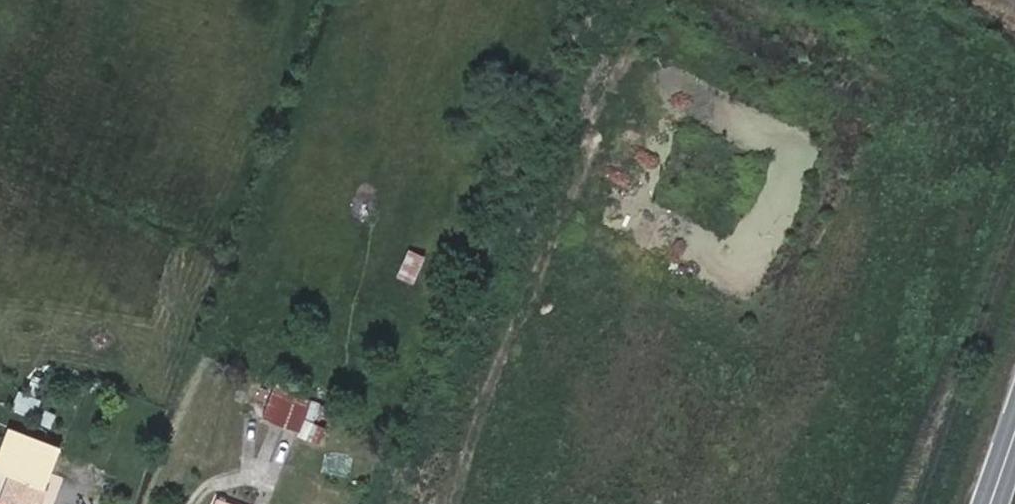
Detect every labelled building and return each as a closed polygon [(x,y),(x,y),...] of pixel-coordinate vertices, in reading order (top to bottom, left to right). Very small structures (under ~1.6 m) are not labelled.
[(419,279),(428,252),(408,246),(400,273),(419,279)] [(265,424),(300,437),(311,408),(276,396),(265,424)] [(43,502),(9,489),(3,503),(42,503),(43,502)]
